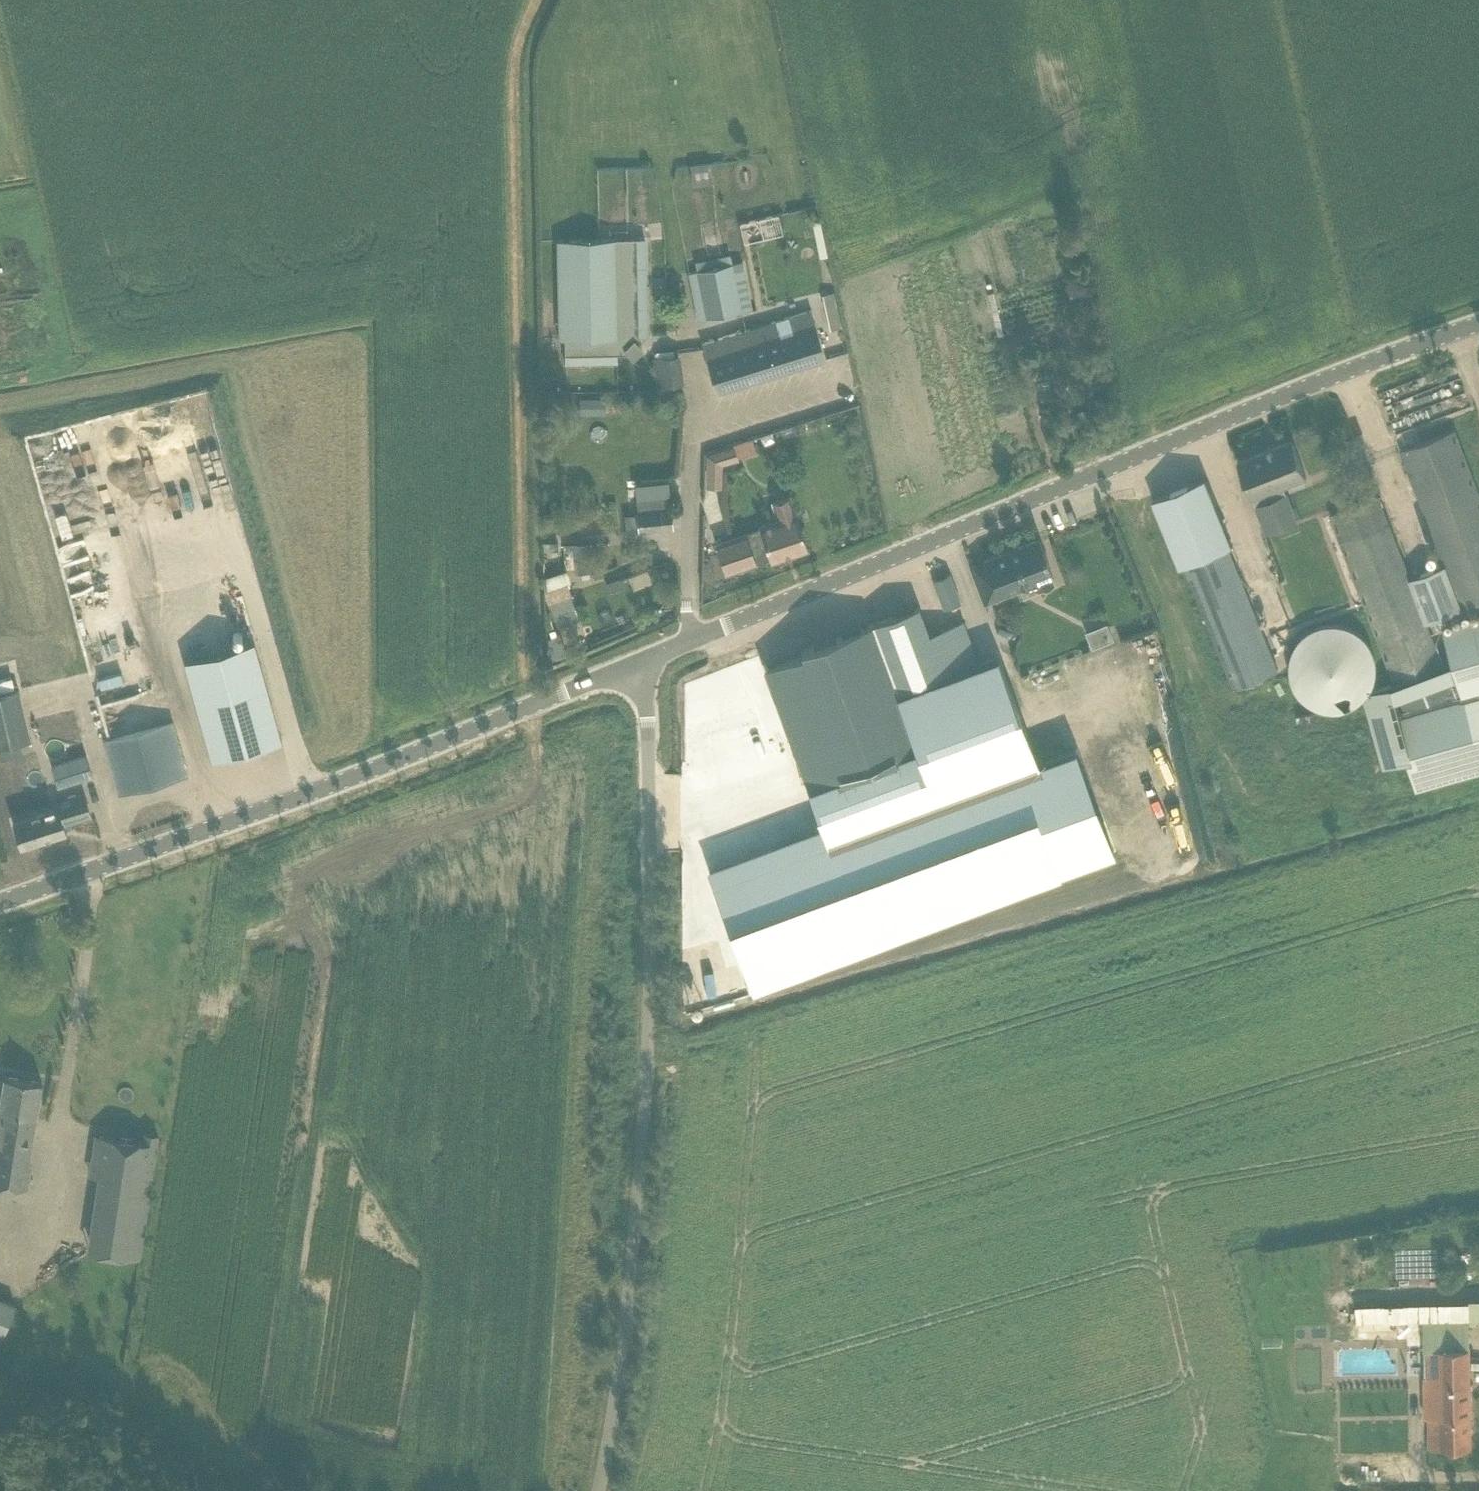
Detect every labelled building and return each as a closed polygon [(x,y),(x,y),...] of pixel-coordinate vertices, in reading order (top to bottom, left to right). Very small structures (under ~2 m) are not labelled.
[(819,219),(812,221),(819,256),(827,254),(819,219)] [(564,354),(628,353),(631,356),(641,345),(639,343),(636,238),(556,239),(558,339),(564,339),(564,354)] [(743,310),(733,264),(695,272),(706,318),(743,310)] [(833,291),(822,294),(830,329),(840,326),(833,291)] [(702,343),(717,392),(826,359),(811,310),(702,343)] [(658,383),(679,380),(674,348),(653,351),(658,383)] [(1401,450),(1405,462),(1407,467),(1408,469),(1444,565),(1461,609),(1478,602),(1478,496),(1454,430),(1401,450)] [(1306,478),(1292,440),(1237,462),(1252,499),(1306,478)] [(738,460),(734,446),(718,451),(723,464),(738,460)] [(1182,566),(1228,547),(1232,545),(1205,478),(1152,500),(1179,567),(1182,566)] [(647,496),(636,497),(638,513),(649,512),(670,510),(668,494),(647,496)] [(715,543),(725,573),(770,558),(771,560),(807,548),(789,496),(772,501),(778,518),(759,525),(760,528),(715,543)] [(1378,496),(1330,515),(1337,533),(1405,711),(1452,693),(1448,678),(1427,623),(1409,578),(1385,515),(1378,496)] [(1255,506),(1266,534),(1282,528),(1271,500),(1255,506)] [(638,513),(637,513),(639,530),(672,527),(670,510),(649,512),(638,513)] [(969,566),(983,603),(1017,590),(1015,584),(1050,570),(1038,539),(969,566)] [(1182,566),(1233,689),(1278,670),(1228,547),(1182,566)] [(1444,565),(1409,578),(1427,623),(1461,609),(1444,565)] [(565,569),(549,574),(552,585),(545,588),(559,628),(582,620),(565,569)] [(932,580),(944,609),(960,602),(949,573),(932,580)] [(617,578),(605,583),(609,592),(620,588),(617,578)] [(918,607),(870,624),(896,695),(979,665),(962,621),(928,634),(918,607)] [(1365,701),(1383,768),(1408,761),(1412,760),(1420,790),(1478,774),(1478,618),(1447,627),(1460,674),(1448,678),(1452,693),(1405,711),(1407,715),(1402,717),(1392,685),(1373,690),(1371,691),(1365,701)] [(1095,646),(1117,637),(1111,620),(1088,629),(1095,646)] [(1299,636),(1296,639),(1294,641),(1293,644),(1291,647),(1289,651),(1288,655),(1287,658),(1287,662),(1286,665),(1286,668),(1287,672),(1287,675),(1288,679),(1290,684),(1292,688),(1294,692),(1296,694),(1297,696),(1299,698),(1302,701),(1306,704),(1308,705),(1310,706),(1314,708),(1318,710),(1324,711),(1329,711),(1335,711),(1341,710),(1346,709),(1349,708),(1354,705),(1357,703),(1362,700),(1365,695),(1367,693),(1369,691),(1370,689),(1371,686),(1373,683),(1374,681),(1375,677),(1375,673),(1376,670),(1376,668),(1376,664),(1376,661),(1375,657),(1374,653),(1372,649),(1371,647),(1370,644),(1368,641),(1366,638),(1364,636),(1362,634),(1360,632),(1358,631),(1355,629),(1353,628),(1349,626),(1347,625),(1343,623),(1338,622),(1334,622),(1329,622),(1324,622),(1320,623),(1316,624),(1314,625),(1309,628),(1306,629),(1304,631),(1301,634),(1299,636)] [(802,654),(767,667),(810,785),(915,746),(896,695),(870,624),(801,650),(802,654)] [(281,740),(254,642),(184,662),(211,760),(281,740)] [(706,686),(740,796),(799,778),(764,668),(706,686)] [(37,737),(25,686),(0,692),(0,745),(37,737)] [(1312,712),(1298,715),(1300,728),(1315,725),(1312,712)] [(187,774),(172,722),(104,742),(118,793),(187,774)] [(50,767),(58,788),(93,776),(86,754),(83,755),(80,745),(69,749),(72,759),(50,767)] [(730,864),(709,873),(752,989),(1058,873),(1020,770),(885,820),(874,844),(849,833),(827,841),(734,876),(730,864)] [(56,808),(12,822),(20,847),(66,832),(65,826),(90,818),(81,792),(53,801),(56,808)] [(36,1115),(36,1116),(41,1081),(4,1076),(4,1077),(0,1076),(0,1186),(27,1190),(31,1164),(29,1164),(36,1115)] [(137,1257),(155,1142),(94,1133),(91,1154),(105,1156),(90,1250),(137,1257)] [(16,1304),(0,1298),(0,1343),(16,1304)] [(1293,1328),(1294,1362),(1297,1371),(1325,1371),(1325,1327),(1357,1327),(1358,1391),(1373,1391),(1372,1378),(1423,1377),(1425,1418),(1428,1418),(1429,1449),(1471,1448),(1469,1326),(1478,1325),(1478,1300),(1469,1300),(1469,1303),(1359,1306),(1359,1301),(1298,1303),(1298,1328),(1293,1328)]
